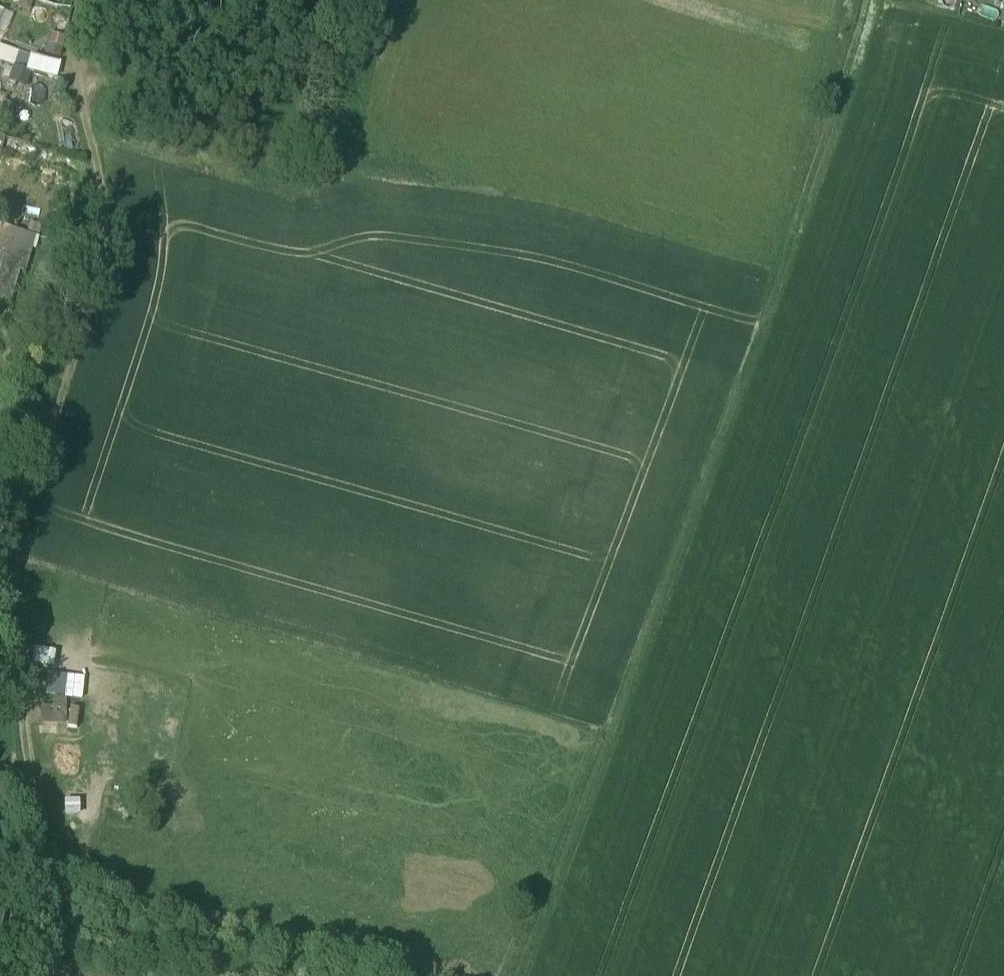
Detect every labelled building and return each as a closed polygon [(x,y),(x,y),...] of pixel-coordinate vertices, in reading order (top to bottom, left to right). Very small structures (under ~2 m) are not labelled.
[(46,59),(62,63),(68,43),(52,38),(46,59)] [(30,61),(7,52),(1,66),(26,75),(30,61)] [(58,68),(30,61),(26,75),(53,83),(58,68)] [(3,253),(27,260),(35,234),(0,224),(0,252),(3,253)] [(3,253),(0,263),(0,297),(9,300),(19,267),(24,269),(27,260),(3,253)] [(29,666),(51,669),(53,654),(31,651),(29,666)] [(80,700),(81,679),(47,677),(45,697),(50,698),(63,698),(80,700)] [(38,710),(38,726),(62,726),(63,698),(50,698),(50,711),(38,710)]
